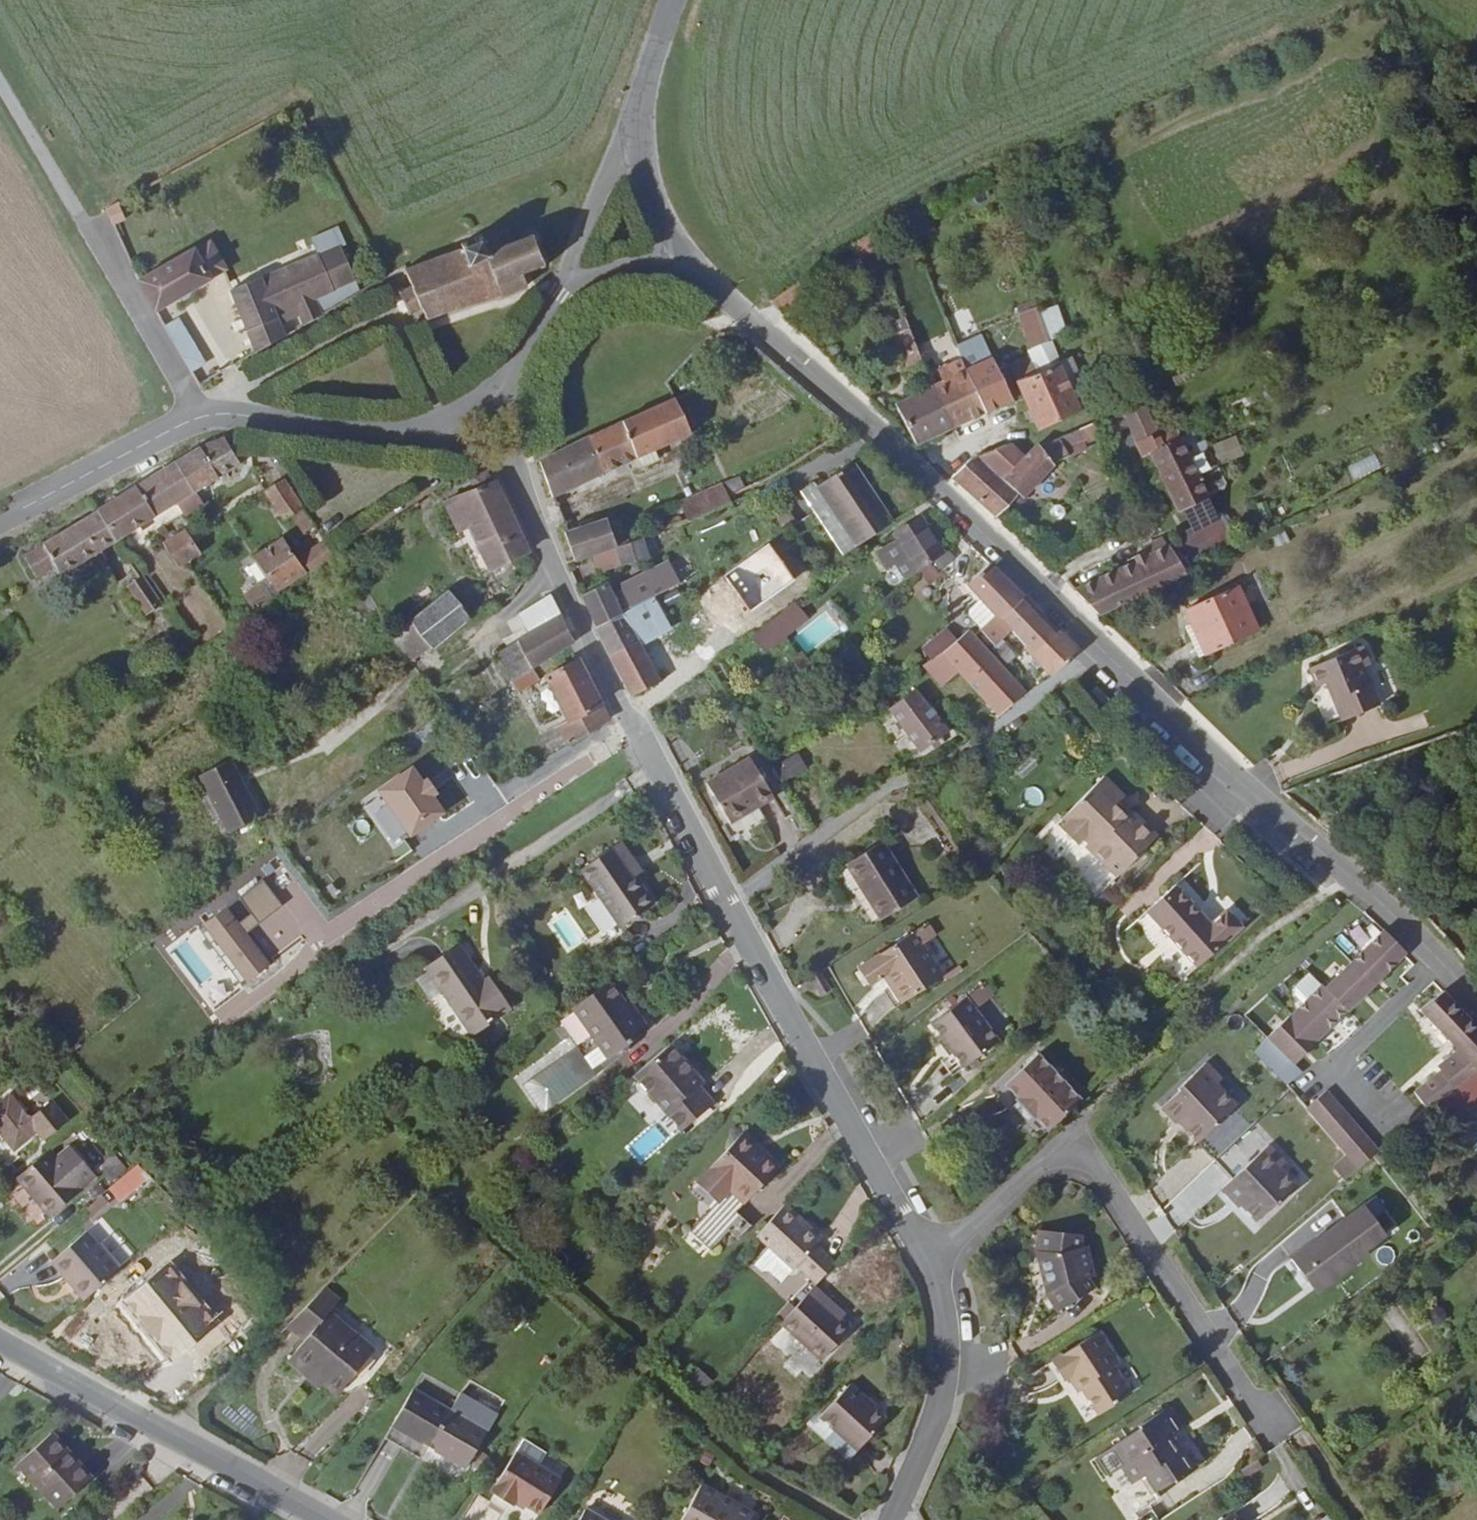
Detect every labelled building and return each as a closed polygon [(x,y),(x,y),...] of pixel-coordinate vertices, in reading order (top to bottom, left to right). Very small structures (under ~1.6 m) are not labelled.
[(134,211),(126,195),(113,203),(119,219),(134,211)] [(558,273),(556,268),(543,233),(522,240),(515,226),(395,272),(402,287),(388,293),(400,316),(416,308),(423,323),(441,317),(440,312),(558,273)] [(895,256),(893,258),(895,265),(920,253),(917,246),(895,256)] [(232,287),(257,352),(288,333),(279,311),(298,303),(306,323),(326,311),(319,294),(337,286),(321,250),(265,275),(263,272),(232,287)] [(145,280),(160,309),(224,275),(213,253),(203,258),(199,252),(145,280)] [(940,280),(934,266),(930,256),(923,258),(933,283),(940,280)] [(170,330),(194,374),(213,365),(190,320),(170,330)] [(1082,331),(1063,341),(1077,367),(1095,359),(1082,331)] [(1063,341),(1061,335),(1042,343),(1058,377),(1077,367),(1063,341)] [(921,385),(935,380),(940,377),(928,345),(908,354),(921,385)] [(1077,367),(1058,377),(1037,387),(1047,409),(1089,390),(1077,367)] [(990,398),(1010,439),(1042,424),(1017,369),(1010,372),(1009,374),(1014,387),(990,398)] [(964,409),(956,413),(976,455),(1010,439),(990,398),(988,398),(983,385),(958,396),(964,409)] [(1089,390),(1047,409),(1052,420),(1066,449),(1109,430),(1089,390)] [(683,408),(656,417),(606,435),(601,437),(542,469),(552,503),(646,462),(661,455),(698,439),(683,408)] [(956,413),(893,440),(912,458),(929,473),(942,471),(976,455),(956,413)] [(1236,434),(1212,445),(1221,464),(1245,453),(1236,434)] [(1196,460),(1193,458),(1177,457),(1168,436),(1152,442),(1162,464),(1196,539),(1225,526),(1196,460)] [(222,444),(172,470),(187,497),(206,487),(236,469),(222,444)] [(661,455),(646,462),(649,468),(664,462),(661,455)] [(991,486),(972,503),(1018,540),(1040,514),(1046,520),(1075,486),(1108,473),(1100,460),(1063,474),(1058,469),(1044,481),(1035,470),(1008,476),(991,486)] [(823,508),(853,552),(890,527),(849,468),(813,492),(810,487),(797,495),(811,515),(822,506),(823,508)] [(172,470),(93,515),(108,543),(170,507),(187,497),(172,470)] [(730,482),(734,490),(744,486),(739,477),(730,482)] [(685,525),(739,499),(734,490),(730,482),(729,480),(723,483),(677,505),(685,525)] [(494,489),(478,483),(467,488),(473,500),(494,489)] [(306,515),(288,484),(269,495),(288,526),(297,520),(306,515)] [(206,487),(187,497),(193,509),(196,513),(216,503),(206,487)] [(494,489),(473,500),(458,507),(498,583),(532,564),(494,489)] [(187,497),(170,507),(177,519),(193,509),(187,497)] [(775,527),(780,535),(792,527),(779,508),(768,517),(775,527)] [(108,543),(93,515),(30,550),(33,557),(15,567),(27,589),(91,553),(108,543)] [(317,532),(306,515),(297,520),(307,538),(317,532)] [(630,552),(644,548),(635,521),(623,526),(630,552)] [(918,521),(891,540),(911,573),(940,555),(918,521)] [(580,569),(630,552),(623,526),(622,524),(570,542),(580,569)] [(468,529),(462,532),(479,570),(486,566),(468,529)] [(188,534),(165,548),(178,570),(190,564),(201,557),(193,543),(188,534)] [(664,563),(658,543),(644,548),(630,552),(636,572),(664,563)] [(290,545),(258,565),(270,585),(278,596),(308,577),(311,581),(321,574),(337,563),(326,547),(300,563),(290,545)] [(1025,601),(990,569),(966,590),(973,597),(988,612),(999,623),(1025,601)] [(110,584),(111,587),(138,629),(168,610),(162,600),(153,605),(133,570),(110,584)] [(1186,570),(1087,615),(1111,642),(1202,602),(1186,570)] [(247,599),(258,616),(280,601),(278,596),(270,585),(247,599)] [(416,624),(437,652),(472,625),(452,597),(416,624)] [(988,612),(973,597),(962,607),(962,613),(973,625),(988,612)] [(561,620),(548,599),(520,618),(532,639),(561,620)] [(767,653),(809,618),(794,600),(751,635),(767,653)] [(1004,628),(1036,660),(1053,679),(1081,653),(1061,635),(1025,601),(999,623),(1004,628)] [(999,623),(988,612),(973,625),(989,641),(1004,628),(999,623)] [(1205,649),(1256,627),(1251,617),(1200,639),(1205,649)] [(522,646),(538,671),(576,645),(561,620),(532,639),(522,646)] [(393,642),(415,668),(437,652),(416,624),(400,636),(393,642)] [(652,648),(642,627),(615,642),(632,673),(659,660),(671,655),(665,642),(652,648)] [(1269,659),(1256,627),(1205,649),(1218,680),(1251,667),(1269,659)] [(953,673),(998,719),(1029,694),(966,631),(953,643),(937,657),(927,666),(941,682),(953,673)] [(929,648),(937,657),(953,643),(944,634),(929,648)] [(1006,645),(999,651),(1010,662),(1017,656),(1006,645)] [(522,646),(497,661),(514,687),(538,671),(522,646)] [(558,729),(568,747),(612,718),(579,659),(547,681),(570,721),(558,729)] [(632,673),(655,715),(681,703),(659,660),(632,673)] [(1378,675),(1323,698),(1331,716),(1341,713),(1355,750),(1393,735),(1379,698),(1386,694),(1378,675)] [(918,693),(890,714),(921,753),(949,732),(918,693)] [(784,783),(809,768),(798,750),(773,766),(784,783)] [(751,753),(708,780),(734,819),(776,793),(751,753)] [(373,813),(390,845),(449,815),(421,762),(378,784),(389,805),(373,813)] [(200,779),(211,803),(226,840),(258,826),(240,784),(232,765),(200,779)] [(1114,808),(1118,804),(1120,796),(1121,795),(1104,777),(1060,820),(1064,824),(1058,830),(1075,846),(1081,841),(1085,846),(1084,849),(1112,878),(1158,835),(1134,809),(1128,814),(1123,818),(1114,808)] [(381,793),(363,799),(368,812),(386,805),(381,793)] [(1128,814),(1118,804),(1114,808),(1123,818),(1128,814)] [(885,836),(850,859),(885,913),(920,889),(885,836)] [(627,840),(585,868),(623,924),(659,901),(639,873),(630,859),(636,854),(627,840)] [(1179,876),(1148,902),(1197,960),(1242,922),(1228,903),(1212,916),(1179,876)] [(261,921),(283,903),(263,878),(241,896),(261,921)] [(247,984),(273,964),(229,905),(203,925),(247,984)] [(920,921),(907,928),(916,942),(928,934),(920,921)] [(916,942),(907,928),(858,959),(868,977),(883,967),(888,964),(896,976),(891,979),(901,996),(936,975),(916,942)] [(459,944),(425,967),(472,1033),(514,1006),(493,974),(483,980),(459,944)] [(1431,979),(1407,952),(1345,1007),(1343,1005),(1310,1035),(1308,1034),(1285,1055),(1310,1084),(1367,1034),(1368,1035),(1431,979)] [(888,964),(883,967),(891,979),(896,976),(888,964)] [(613,978),(571,1007),(591,1036),(590,1043),(597,1044),(621,1048),(625,1046),(633,1047),(638,1032),(645,1032),(654,1025),(638,1003),(633,1006),(613,978)] [(901,996),(891,979),(885,983),(895,1000),(901,996)] [(828,990),(836,1005),(846,1000),(836,985),(828,990)] [(943,1030),(950,1042),(961,1060),(997,1037),(969,991),(933,1013),(943,1030)] [(1460,1012),(1437,1032),(1472,1073),(1450,1091),(1452,1093),(1426,1116),(1441,1133),(1453,1123),(1464,1112),(1475,1103),(1476,1101),(1476,1031),(1460,1012)] [(944,1046),(950,1042),(943,1030),(937,1033),(944,1046)] [(672,1043),(630,1078),(679,1134),(712,1106),(697,1089),(706,1081),(672,1043)] [(621,1048),(597,1044),(582,1055),(576,1045),(522,1082),(542,1112),(596,1075),(592,1068),(621,1048)] [(1045,1125),(1080,1097),(1041,1049),(1038,1049),(1006,1075),(1017,1090),(1014,1093),(1016,1095),(1029,1111),(1031,1113),(1034,1111),(1045,1125)] [(0,1090),(0,1141),(13,1158),(71,1113),(57,1096),(34,1114),(10,1082),(0,1090)] [(1248,1132),(1228,1111),(1233,1106),(1218,1090),(1191,1116),(1192,1117),(1175,1134),(1189,1149),(1191,1147),(1210,1167),(1248,1132)] [(1016,1095),(1012,1099),(1025,1115),(1029,1111),(1016,1095)] [(1471,1120),(1476,1126),(1476,1106),(1475,1103),(1464,1112),(1471,1120)] [(1464,1112),(1453,1123),(1459,1130),(1462,1128),(1471,1120),(1464,1112)] [(1317,1136),(1368,1196),(1389,1178),(1338,1117),(1317,1136)] [(745,1130),(697,1181),(719,1202),(712,1210),(699,1224),(721,1244),(731,1234),(740,1242),(753,1228),(735,1211),(743,1203),(780,1163),(745,1130)] [(1467,1156),(1476,1167),(1476,1147),(1467,1156)] [(44,1184),(60,1205),(60,1206),(81,1190),(52,1152),(31,1168),(32,1169),(44,1184)] [(117,1153),(100,1166),(111,1180),(128,1167),(117,1153)] [(1408,1162),(1397,1171),(1407,1183),(1418,1173),(1408,1162)] [(139,1163),(109,1188),(120,1200),(145,1180),(142,1175),(147,1171),(139,1163)] [(25,1174),(36,1189),(44,1184),(32,1169),(25,1174)] [(1280,1172),(1235,1215),(1252,1232),(1254,1230),(1269,1246),(1287,1229),(1289,1231),(1308,1213),(1291,1194),(1296,1189),(1280,1172)] [(719,1202),(697,1181),(689,1190),(712,1210),(719,1202)] [(52,1211),(60,1205),(44,1184),(36,1189),(52,1211)] [(1293,1254),(1319,1290),(1393,1237),(1367,1201),(1293,1254)] [(799,1221),(780,1204),(750,1237),(764,1249),(788,1271),(791,1267),(810,1284),(828,1264),(830,1261),(813,1245),(816,1242),(796,1224),(799,1221)] [(68,1270),(87,1293),(120,1265),(88,1228),(51,1258),(64,1272),(68,1270)] [(1067,1303),(1059,1308),(1070,1328),(1109,1303),(1101,1292),(1104,1290),(1096,1259),(1091,1260),(1091,1254),(1091,1248),(1048,1244),(1046,1266),(1057,1267),(1067,1303)] [(775,1286),(788,1271),(764,1249),(751,1265),(775,1286)] [(1294,1257),(1284,1264),(1302,1288),(1312,1281),(1294,1257)] [(1046,1266),(1059,1308),(1067,1303),(1057,1267),(1046,1266)] [(306,1336),(288,1356),(307,1371),(311,1367),(322,1376),(340,1391),(376,1346),(328,1310),(339,1297),(321,1282),(285,1318),(306,1336)] [(828,1294),(814,1282),(797,1302),(780,1322),(820,1358),(852,1323),(843,1315),(825,1299),(828,1294)] [(160,1283),(132,1304),(140,1315),(133,1319),(152,1344),(187,1317),(160,1283)] [(846,1311),(828,1294),(825,1299),(843,1315),(846,1311)] [(200,1341),(190,1350),(196,1356),(205,1347),(200,1341)] [(211,1360),(219,1369),(237,1353),(229,1344),(211,1360)] [(1133,1403),(1142,1397),(1129,1378),(1134,1375),(1113,1344),(1066,1375),(1077,1393),(1082,1389),(1087,1386),(1098,1403),(1115,1428),(1139,1412),(1133,1403)] [(174,1349),(149,1371),(159,1384),(185,1361),(174,1349)] [(311,1367),(307,1371),(319,1381),(322,1376),(311,1367)] [(864,1399),(866,1396),(852,1383),(823,1415),(857,1447),(885,1417),(872,1406),(864,1399)] [(409,1389),(388,1425),(424,1446),(461,1466),(483,1431),(446,1410),(409,1389)] [(874,1403),(866,1396),(864,1399),(872,1406),(874,1403)] [(1148,1405),(1142,1397),(1133,1403),(1139,1412),(1148,1405)] [(1157,1441),(1127,1461),(1139,1477),(1141,1475),(1147,1472),(1159,1490),(1162,1488),(1167,1485),(1180,1504),(1214,1480),(1200,1459),(1196,1461),(1187,1448),(1195,1442),(1181,1421),(1155,1439),(1157,1441)] [(60,1433),(25,1463),(63,1505),(99,1476),(84,1460),(82,1462),(65,1442),(67,1441),(60,1433)] [(513,1452),(535,1464),(540,1457),(517,1444),(513,1452)] [(535,1464),(513,1452),(488,1493),(512,1507),(515,1502),(537,1516),(560,1478),(535,1464)] [(1139,1477),(1127,1461),(1113,1471),(1125,1487),(1139,1477)] [(1147,1472),(1141,1475),(1154,1494),(1159,1490),(1147,1472)] [(1175,1508),(1180,1504),(1167,1485),(1162,1488),(1175,1508)] [(747,1517),(694,1491),(678,1519),(745,1519),(747,1517)] [(581,1510),(576,1519),(602,1519),(581,1510)]
